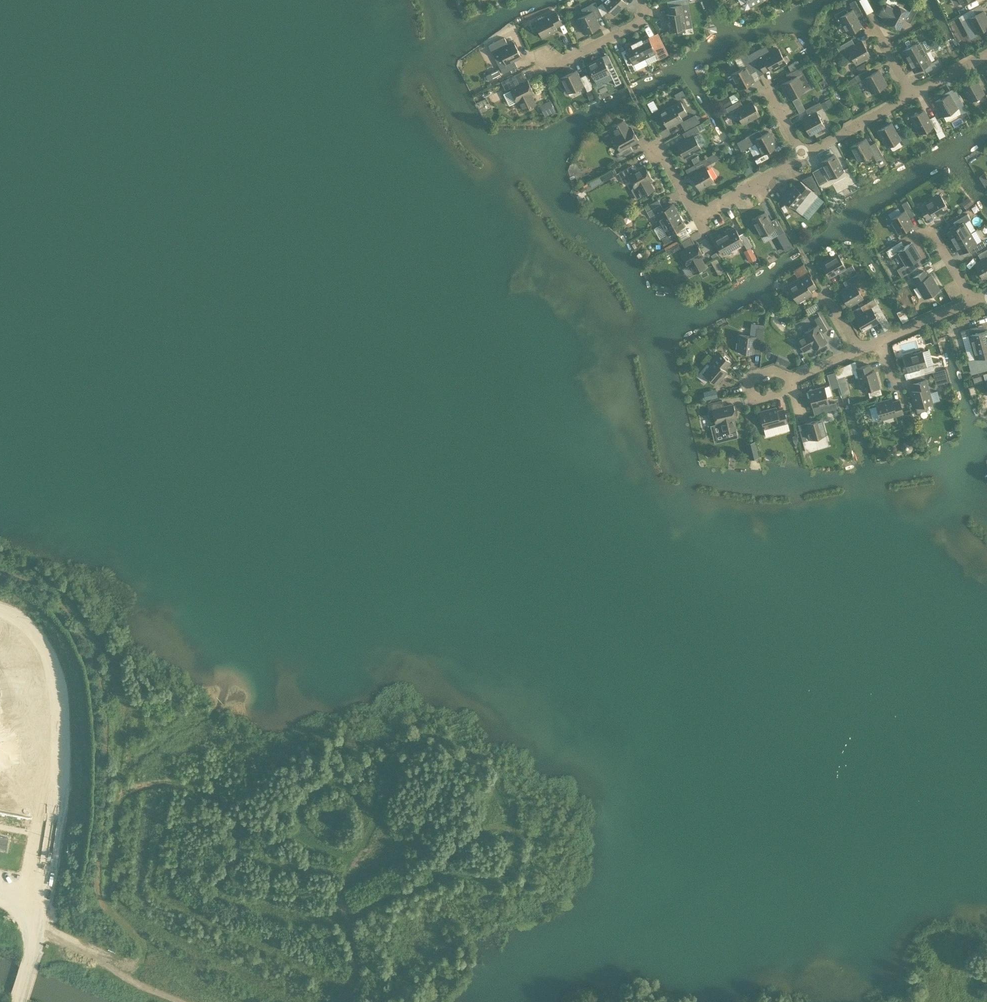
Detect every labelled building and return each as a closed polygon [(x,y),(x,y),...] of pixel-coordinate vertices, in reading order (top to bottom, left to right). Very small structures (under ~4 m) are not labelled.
[(602,2),(614,14),(626,3),(623,0),(605,0),(602,2)] [(688,0),(669,0),(667,0),(668,6),(669,14),(666,14),(669,31),(685,28),(681,4),(688,3),(688,0)] [(860,11),(854,0),(849,3),(853,9),(846,13),(844,9),(834,14),(839,23),(841,21),(848,34),(861,26),(856,17),(854,14),(860,11)] [(867,13),(874,9),(870,0),(861,0),(867,13)] [(590,4),(593,10),(577,18),(584,33),(599,26),(596,19),(602,16),(595,2),(590,4)] [(917,9),(912,6),(910,11),(896,4),(894,7),(885,2),(879,14),(888,19),(887,21),(900,28),(904,18),(911,22),(917,9)] [(975,33),(986,27),(986,19),(983,10),(975,14),(973,9),(959,16),(961,21),(968,18),(975,33)] [(557,30),(555,26),(562,23),(556,11),(534,22),(542,37),(557,30)] [(911,45),(902,50),(908,61),(925,52),(933,47),(927,36),(925,37),(922,32),(908,40),(911,45)] [(647,35),(636,41),(644,58),(655,52),(658,59),(664,56),(655,39),(650,42),(647,35)] [(855,64),(870,55),(862,41),(855,45),(851,39),(837,47),(842,56),(849,52),(855,64)] [(629,55),(624,58),(631,72),(636,69),(633,63),(644,58),(636,41),(625,46),(629,55)] [(506,65),(500,68),(503,74),(517,66),(514,60),(521,57),(513,42),(498,49),(506,65)] [(786,63),(778,48),(757,60),(763,71),(770,68),(771,71),(786,63)] [(746,52),(739,56),(745,66),(731,74),(739,89),(754,81),(750,74),(756,70),(748,56),(746,52)] [(926,72),(940,64),(937,59),(931,62),(925,52),(908,61),(914,72),(923,67),(926,72)] [(607,54),(587,63),(594,80),(611,72),(612,77),(616,76),(607,54)] [(860,73),(868,69),(864,62),(856,67),(860,73)] [(803,72),(800,67),(786,74),(789,80),(782,84),(790,98),(804,90),(796,76),(803,72)] [(868,68),(868,69),(860,73),(854,76),(857,81),(863,78),(872,93),(886,84),(878,70),(871,74),(868,68)] [(584,85),(587,91),(592,89),(586,74),(579,77),(576,70),(561,77),(568,93),(584,85)] [(974,77),(961,84),(971,101),(984,94),(974,77)] [(530,95),(534,93),(527,80),(520,84),(517,78),(502,85),(505,90),(510,88),(512,94),(505,97),(509,105),(516,102),(519,101),(523,110),(535,104),(530,95)] [(943,116),(958,107),(962,114),(967,111),(959,97),(953,100),(949,93),(934,101),(943,116)] [(729,96),(721,101),(725,107),(732,103),(729,96)] [(805,109),(798,97),(792,100),(799,112),(805,109)] [(826,99),(820,103),(822,107),(823,108),(829,105),(832,103),(829,98),(826,99)] [(552,99),(542,103),(546,115),(556,111),(552,99)] [(655,99),(648,102),(653,111),(660,107),(655,99)] [(725,115),(735,109),(735,110),(742,124),(759,114),(752,101),(743,106),(740,100),(722,110),(725,115)] [(680,116),(687,113),(680,101),(659,113),(667,127),(682,119),(680,116)] [(809,116),(802,120),(810,134),(824,126),(816,111),(822,107),(820,103),(819,102),(805,110),(809,116)] [(919,134),(934,126),(937,132),(942,129),(936,119),(930,122),(923,109),(910,117),(919,134)] [(685,129),(701,122),(698,114),(682,120),(685,129)] [(628,129),(623,120),(612,126),(616,135),(612,138),(620,151),(616,153),(619,158),(633,151),(630,145),(638,140),(631,127),(628,129)] [(904,145),(909,142),(902,129),(896,132),(891,123),(878,130),(887,147),(900,140),(901,139),(904,145)] [(689,137),(686,139),(676,144),(684,157),(701,148),(693,134),(699,130),(696,125),(686,131),(689,137)] [(761,135),(759,130),(745,137),(748,143),(754,139),(762,154),(777,146),(768,131),(761,135)] [(865,138),(850,146),(858,161),(874,152),(877,158),(883,156),(875,142),(869,145),(865,138)] [(852,173),(848,165),(842,168),(834,154),(821,161),(830,178),(844,170),(848,176),(852,173)] [(714,181),(705,165),(711,162),(708,156),(694,164),(698,170),(691,174),(699,189),(714,181)] [(637,198),(653,189),(648,180),(652,179),(645,166),(635,171),(632,165),(618,172),(621,178),(627,174),(635,187),(631,189),(637,198)] [(590,180),(594,186),(619,174),(615,167),(590,180)] [(820,168),(812,172),(816,180),(824,176),(820,168)] [(812,175),(802,179),(818,194),(820,193),(812,175)] [(801,213),(816,195),(810,190),(800,181),(796,187),(793,184),(782,197),(795,208),(801,213)] [(932,215),(934,218),(948,209),(940,195),(919,207),(926,218),(932,215)] [(905,210),(890,219),(898,233),(912,225),(908,218),(914,214),(907,201),(901,204),(905,210)] [(656,213),(662,224),(678,215),(672,204),(663,209),(660,204),(647,211),(650,216),(656,213)] [(778,220),(772,224),(765,211),(752,219),(761,236),(775,228),(778,234),(784,231),(778,220)] [(947,232),(953,243),(970,233),(964,222),(970,219),(967,214),(953,222),(956,227),(947,232)] [(668,235),(661,238),(664,243),(678,236),(675,230),(684,225),(678,215),(662,224),(668,235)] [(739,235),(735,228),(714,240),(722,254),(743,243),(747,249),(752,246),(744,232),(739,235)] [(985,245),(982,240),(976,244),(970,233),(953,243),(960,253),(969,248),(972,253),(985,245)] [(904,246),(901,241),(888,250),(891,254),(897,251),(905,265),(920,257),(911,242),(904,246)] [(697,243),(686,249),(680,253),(687,265),(689,264),(694,273),(705,267),(700,258),(704,256),(697,243)] [(978,254),(981,260),(974,264),(983,279),(986,276),(986,249),(978,254)] [(841,270),(845,276),(855,270),(852,265),(846,268),(838,254),(821,264),(829,277),(841,270)] [(718,273),(724,270),(718,257),(712,260),(718,273)] [(807,272),(803,265),(796,269),(800,276),(807,272)] [(927,277),(924,270),(912,277),(924,298),(939,289),(931,275),(927,277)] [(863,298),(853,282),(860,278),(857,273),(843,281),(847,287),(840,292),(848,306),(863,298)] [(816,286),(809,275),(788,287),(797,302),(812,293),(810,290),(816,286)] [(879,321),(871,307),(877,303),(874,298),(860,306),(864,312),(855,318),(862,330),(879,321)] [(906,314),(900,317),(903,322),(909,319),(906,314)] [(966,314),(955,318),(957,325),(969,321),(966,314)] [(804,332),(805,334),(797,339),(803,351),(812,346),(814,349),(826,341),(821,332),(827,329),(819,315),(814,318),(818,324),(804,332)] [(977,332),(976,327),(961,331),(962,336),(969,335),(972,347),(986,343),(986,330),(977,332)] [(764,330),(758,329),(757,336),(756,336),(739,334),(737,350),(754,352),(755,344),(762,345),(764,330)] [(972,347),(975,358),(968,360),(970,366),(985,362),(984,356),(986,355),(986,343),(972,347)] [(904,356),(908,371),(918,368),(920,374),(934,370),(933,365),(927,367),(926,366),(922,351),(904,356)] [(724,369),(730,362),(720,353),(709,366),(707,364),(701,371),(716,384),(727,371),(724,369)] [(871,371),(869,364),(856,368),(863,391),(879,386),(874,370),(871,371)] [(933,372),(937,384),(951,380),(947,367),(933,372)] [(915,390),(911,391),(916,407),(917,413),(927,410),(925,404),(932,403),(925,379),(920,381),(919,375),(913,377),(915,382),(913,383),(915,390)] [(822,412),(837,407),(836,402),(829,403),(824,386),(808,391),(813,407),(820,405),(822,412)] [(718,397),(716,389),(703,391),(705,399),(718,397)] [(892,402),(891,398),(875,403),(880,419),(903,412),(899,400),(892,402)] [(723,406),(722,400),(708,403),(710,411),(712,410),(715,423),(720,422),(722,429),(723,432),(735,429),(733,419),(736,418),(733,404),(723,406)] [(776,407),(759,412),(764,429),(787,423),(787,422),(784,409),(777,411),(776,407)] [(821,418),(805,423),(807,430),(800,432),(804,447),(810,446),(812,445),(813,438),(825,434),(824,429),(821,418)] [(749,455),(757,453),(754,441),(746,443),(749,455)] [(10,836),(0,834),(0,849),(8,851),(10,836)]
